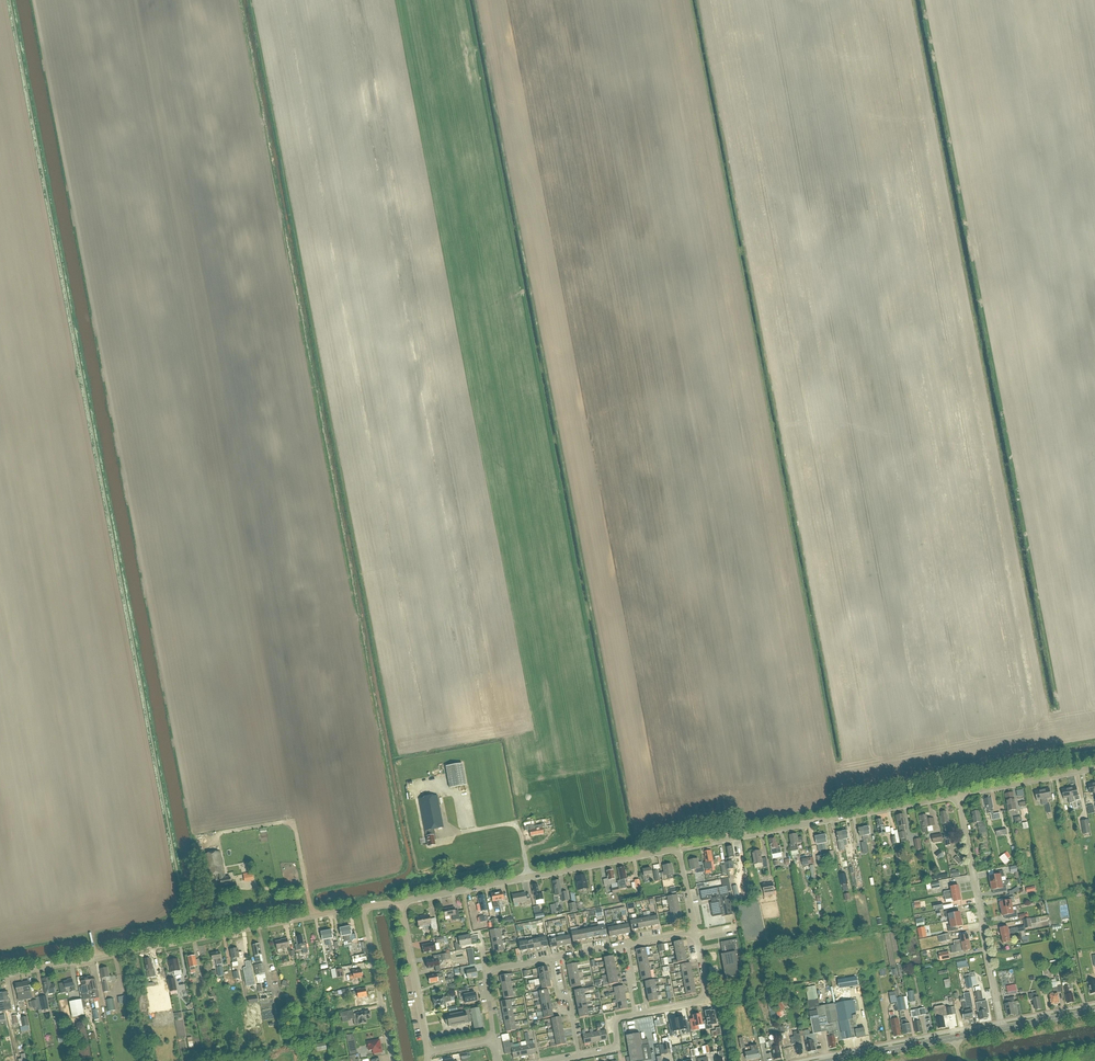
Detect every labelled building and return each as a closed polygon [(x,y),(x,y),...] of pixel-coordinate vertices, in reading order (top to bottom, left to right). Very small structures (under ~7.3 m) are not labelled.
[(450,788),(466,785),(462,764),(446,767),(450,788)] [(1069,788),(1072,803),(1075,802),(1074,797),(1078,796),(1076,787),(1069,788)] [(1069,804),(1072,803),(1069,788),(1062,790),(1063,799),(1068,798),(1069,804)] [(1042,790),(1045,805),(1048,804),(1047,798),(1051,798),(1049,789),(1042,790)] [(1042,805),(1045,805),(1042,790),(1035,791),(1037,800),(1041,800),(1042,805)] [(1012,799),(1011,793),(1005,794),(1007,804),(1009,811),(1016,810),(1016,805),(1015,805),(1014,803),(1015,803),(1014,799),(1012,799)] [(1088,813),(1094,812),(1094,810),(1093,794),(1086,795),(1087,803),(1088,813)] [(436,840),(434,830),(444,828),(437,795),(419,799),(426,837),(428,847),(435,845),(434,840),(436,840)] [(993,814),(992,809),(993,809),(993,808),(994,808),(992,798),(983,799),(985,809),(986,815),(990,814),(992,821),(1001,819),(1000,813),(993,814)] [(981,822),(979,811),(972,813),(974,824),(978,823),(979,828),(985,827),(984,822),(981,822)] [(947,818),(946,812),(941,813),(942,817),(941,817),(944,834),(943,834),(944,839),(950,838),(949,833),(948,833),(947,826),(946,823),(949,822),(948,818),(947,818)] [(905,820),(904,815),(897,816),(897,821),(899,820),(900,828),(901,832),(902,839),(906,838),(907,838),(905,832),(903,826),(906,825),(905,820)] [(927,820),(926,815),(921,816),(921,817),(919,817),(920,821),(921,821),(923,834),(928,833),(927,827),(935,826),(933,819),(927,820)] [(537,835),(534,822),(534,818),(527,819),(528,823),(523,824),(525,831),(529,830),(530,837),(537,835)] [(534,822),(537,835),(544,834),(542,828),(551,826),(550,819),(535,822),(534,822)] [(884,828),(884,824),(882,824),(881,820),(877,821),(877,825),(878,834),(890,831),(889,827),(884,828)] [(1081,821),(1084,835),(1091,833),(1088,820),(1081,821)] [(864,842),(866,842),(863,828),(858,829),(858,832),(859,832),(859,833),(860,837),(863,836),(864,842)] [(997,839),(1002,838),(1001,835),(1007,834),(1006,828),(995,830),(997,839)] [(846,850),(845,846),(842,832),(837,833),(836,833),(837,836),(837,837),(838,837),(838,841),(839,841),(839,842),(838,843),(840,851),(846,850)] [(933,843),(943,842),(942,834),(932,835),(933,843)] [(797,838),(797,835),(790,836),(791,843),(789,844),(790,851),(798,850),(796,844),(803,842),(802,837),(797,838)] [(817,845),(819,852),(820,852),(821,856),(824,856),(823,850),(820,836),(815,837),(815,841),(816,840),(816,842),(816,841),(817,845)] [(289,837),(276,839),(277,845),(285,844),(286,847),(291,846),(289,837)] [(916,850),(922,849),(920,838),(914,839),(916,850)] [(776,843),(775,839),(769,840),(771,849),(772,855),(781,853),(780,846),(778,847),(777,843),(776,843)] [(730,847),(728,847),(728,848),(727,848),(728,853),(727,853),(728,855),(728,857),(725,858),(727,870),(734,869),(732,858),(735,858),(733,847),(730,847)] [(205,854),(202,855),(206,876),(216,874),(217,878),(216,878),(217,884),(221,883),(221,886),(231,884),(230,877),(224,878),(223,873),(225,873),(220,851),(210,853),(205,854)] [(710,853),(710,851),(705,852),(706,856),(705,856),(706,863),(705,863),(706,869),(712,868),(711,862),(713,861),(712,853),(710,853)] [(762,859),(760,851),(752,852),(754,865),(763,863),(763,868),(768,867),(767,858),(762,859)] [(1010,860),(1008,858),(1011,856),(1007,851),(999,857),(1004,864),(1010,860)] [(953,859),(959,864),(962,861),(957,855),(953,859)] [(803,866),(812,864),(810,857),(802,859),(803,866)] [(699,866),(698,859),(689,861),(691,871),(698,869),(699,874),(704,873),(703,865),(699,866)] [(662,881),(667,880),(667,875),(673,874),(671,864),(663,866),(664,873),(660,873),(662,881)] [(619,890),(627,888),(625,878),(626,878),(624,867),(618,869),(620,881),(617,881),(619,890)] [(646,880),(645,876),(652,874),(651,869),(642,870),(643,876),(642,876),(643,880),(644,883),(648,882),(648,879),(646,880)] [(611,871),(611,870),(609,871),(608,872),(607,873),(607,876),(607,877),(607,879),(603,880),(604,886),(612,884),(612,885),(616,884),(615,880),(615,879),(614,875),(613,875),(613,871),(611,871)] [(991,884),(1002,881),(1001,878),(1004,877),(1003,871),(995,873),(996,876),(989,877),(991,884)] [(242,873),(244,882),(253,880),(251,872),(242,873)] [(585,880),(584,875),(576,877),(577,882),(576,882),(577,891),(588,889),(586,880),(585,880)] [(732,892),(729,878),(722,880),(723,880),(724,887),(719,888),(700,892),(702,902),(713,900),(713,903),(710,904),(713,918),(722,916),(722,917),(733,915),(730,900),(727,900),(726,897),(729,897),(728,892),(732,892)] [(557,881),(556,880),(555,881),(554,882),(553,882),(556,896),(561,895),(562,902),(568,901),(566,892),(562,893),(561,885),(560,885),(559,881),(557,881)] [(991,884),(992,890),(998,889),(999,893),(1007,892),(1006,885),(1003,885),(1002,881),(991,884)] [(773,883),(763,884),(764,893),(774,892),(773,883)] [(539,894),(537,885),(532,886),(533,896),(535,896),(535,901),(543,899),(542,894),(539,894)] [(945,896),(960,894),(959,886),(951,887),(952,892),(950,892),(949,891),(944,892),(945,896)] [(499,907),(496,893),(491,894),(493,902),(494,908),(499,907)] [(526,900),(525,893),(512,896),(514,904),(521,903),(522,907),(531,905),(530,899),(526,900)] [(960,894),(945,896),(945,900),(951,899),(951,898),(953,898),(954,902),(961,901),(960,894)] [(485,903),(484,895),(477,896),(479,904),(480,904),(481,911),(487,910),(485,903)] [(669,906),(679,904),(677,895),(667,897),(669,906)] [(1001,909),(1012,907),(1012,903),(1015,903),(1014,897),(1006,898),(1006,901),(1000,903),(1001,909)] [(670,915),(680,913),(679,904),(669,906),(670,915)] [(455,911),(454,907),(444,909),(445,917),(452,915),(453,917),(453,921),(460,919),(459,916),(458,910),(455,911)] [(1012,907),(1001,909),(1003,916),(1009,915),(1010,919),(1018,917),(1016,911),(1013,911),(1012,907)] [(950,922),(961,919),(960,913),(953,914),(953,910),(945,912),(946,918),(949,918),(950,922)] [(652,926),(650,917),(647,918),(646,912),(642,913),(643,919),(645,928),(652,926)] [(680,913),(670,915),(672,924),(682,923),(680,913)] [(430,919),(429,915),(417,918),(418,926),(431,924),(432,929),(437,928),(435,918),(430,919)] [(630,921),(632,930),(639,929),(637,920),(633,921),(632,916),(629,916),(630,921)] [(650,917),(652,926),(659,925),(657,916),(650,917)] [(645,928),(643,919),(639,919),(639,917),(636,917),(637,920),(639,929),(645,928)] [(961,919),(950,922),(951,925),(947,926),(949,933),(957,931),(956,927),(962,926),(961,919)] [(1032,927),(1031,924),(1030,919),(1024,920),(1026,928),(1032,927)] [(623,935),(621,926),(617,926),(616,922),(613,922),(614,924),(614,927),(616,936),(623,935)] [(621,923),(621,926),(623,935),(630,933),(628,924),(625,925),(624,922),(621,923)] [(829,937),(837,936),(834,923),(827,924),(829,937)] [(600,936),(598,927),(598,924),(591,926),(591,929),(593,938),(600,936)] [(616,936),(614,927),(614,924),(607,926),(609,937),(616,936)] [(593,938),(591,929),(587,929),(586,925),(584,925),(585,930),(587,939),(593,938)] [(587,939),(585,930),(580,931),(580,926),(577,927),(578,931),(580,940),(587,939)] [(598,927),(600,936),(606,935),(605,926),(598,927)] [(916,928),(919,939),(927,937),(924,926),(916,928)] [(1002,936),(1009,935),(1018,933),(1017,928),(1008,930),(1008,927),(1000,929),(1002,936)] [(345,942),(347,942),(345,928),(340,929),(339,929),(339,932),(340,932),(340,933),(341,933),(341,937),(344,936),(345,942)] [(491,938),(501,936),(500,929),(490,931),(491,938)] [(329,945),(326,931),(321,932),(321,933),(320,933),(321,936),(321,937),(322,937),(322,940),(325,940),(326,946),(329,945)] [(573,942),(580,940),(578,931),(571,933),(573,942)] [(1024,932),(1020,932),(1022,940),(1028,939),(1029,939),(1029,936),(1025,937),(1024,932)] [(564,946),(571,945),(569,936),(565,937),(564,933),(562,933),(562,937),(564,946)] [(556,938),(558,947),(564,946),(562,937),(559,938),(558,934),(555,935),(556,938)] [(456,951),(462,950),(461,946),(471,944),(469,935),(458,938),(459,943),(454,943),(456,951)] [(558,947),(556,938),(552,939),(551,935),(548,936),(550,949),(558,947)] [(962,944),(969,943),(968,935),(960,937),(961,941),(960,942),(960,941),(954,942),(954,946),(962,944)] [(1009,935),(1002,936),(1003,944),(1011,942),(1009,935)] [(302,940),(301,936),(297,937),(298,941),(297,941),(298,944),(295,945),(296,951),(302,950),(303,954),(308,953),(307,949),(306,943),(304,944),(303,940),(302,940)] [(501,936),(491,938),(493,946),(502,944),(501,936)] [(534,949),(532,940),(528,941),(527,937),(525,937),(526,941),(528,950),(534,949)] [(539,939),(541,948),(548,946),(546,937),(539,939)] [(277,949),(289,947),(287,939),(281,940),(281,941),(276,942),(277,949)] [(534,949),(541,948),(539,939),(532,940),(534,949)] [(726,978),(740,976),(739,970),(743,969),(737,940),(722,943),(724,954),(722,955),(726,978)] [(521,952),(528,950),(526,941),(519,943),(521,952)] [(675,950),(684,948),(682,941),(673,943),(674,947),(670,948),(671,950),(675,950)] [(436,951),(435,943),(422,945),(424,953),(432,951),(432,952),(436,951)] [(963,949),(964,952),(971,950),(969,943),(962,944),(954,946),(956,953),(962,952),(961,949),(963,949)] [(502,944),(493,946),(494,953),(504,951),(502,944)] [(253,946),(254,951),(253,951),(256,963),(260,963),(260,962),(263,962),(262,955),(261,956),(260,950),(259,945),(253,946)] [(637,958),(647,956),(646,948),(636,950),(637,958)] [(676,956),(685,954),(684,948),(675,950),(676,956)] [(238,953),(237,949),(230,950),(232,959),(233,963),(237,962),(237,958),(239,958),(239,957),(242,957),(243,956),(243,953),(242,952),(238,953)] [(220,957),(220,952),(211,954),(212,960),(215,959),(217,966),(222,965),(222,962),(221,957),(220,957)] [(939,954),(940,961),(949,959),(948,952),(939,954)] [(365,954),(352,957),(353,963),(367,960),(365,954)] [(685,954),(676,956),(677,960),(673,961),(673,964),(686,961),(685,954)] [(195,960),(194,956),(189,957),(190,961),(189,961),(190,968),(190,971),(195,970),(194,967),(197,967),(196,960),(195,960)] [(605,965),(614,963),(613,956),(604,958),(605,962),(599,963),(599,966),(605,965)] [(648,963),(647,956),(637,958),(639,965),(648,963)] [(150,961),(150,958),(145,959),(146,965),(145,965),(146,971),(147,971),(148,978),(156,977),(155,969),(153,969),(152,960),(150,961)] [(180,971),(177,959),(169,961),(171,972),(175,972),(176,976),(182,974),(181,970),(180,971)] [(439,965),(438,963),(438,959),(434,960),(434,959),(426,961),(426,964),(426,965),(426,967),(427,967),(427,968),(435,967),(436,971),(436,972),(436,971),(440,971),(439,965)] [(578,971),(577,966),(580,965),(580,963),(567,965),(568,973),(578,971)] [(600,973),(606,972),(616,970),(614,963),(605,965),(606,969),(600,970),(600,973)] [(640,972),(650,971),(648,963),(639,965),(640,972)] [(682,973),(691,971),(690,963),(680,965),(682,973)] [(256,975),(265,973),(263,964),(254,966),(256,975)] [(468,971),(467,966),(460,968),(462,975),(466,974),(467,979),(477,977),(476,969),(468,971)] [(244,970),(248,987),(255,985),(252,967),(246,968),(244,970)] [(539,976),(548,974),(547,967),(538,969),(539,973),(533,974),(533,977),(539,976)] [(104,992),(109,991),(106,977),(109,977),(107,969),(101,970),(102,978),(101,978),(104,992)] [(337,978),(344,977),(343,969),(335,970),(337,978)] [(363,977),(362,970),(356,971),(356,970),(352,971),(353,975),(349,975),(350,980),(354,979),(363,977)] [(579,978),(578,973),(582,973),(581,970),(578,971),(568,973),(569,980),(579,978)] [(608,979),(617,977),(616,970),(606,972),(607,975),(601,976),(602,980),(608,979)] [(650,971),(640,972),(641,980),(651,978),(650,971)] [(683,980),(693,978),(691,971),(682,973),(683,980)] [(511,982),(510,977),(513,976),(513,973),(499,976),(501,984),(511,982)] [(442,977),(441,974),(429,976),(430,978),(429,979),(430,983),(438,981),(444,980),(443,976),(442,977)] [(540,982),(550,981),(548,974),(539,976),(540,979),(534,981),(535,984),(540,983),(540,982)] [(97,989),(96,982),(96,980),(92,981),(91,977),(86,978),(87,985),(89,985),(90,990),(92,990),(94,999),(99,998),(97,989)] [(617,977),(608,979),(608,982),(602,983),(603,986),(618,984),(617,977)] [(50,985),(49,978),(42,979),(45,994),(56,992),(55,984),(50,985)] [(89,993),(87,985),(86,978),(81,979),(82,986),(81,986),(82,994),(83,1001),(90,999),(89,993)] [(170,992),(177,990),(175,978),(168,980),(170,992)] [(579,978),(569,980),(571,988),(581,986),(580,981),(583,980),(583,978),(579,978)] [(684,987),(694,986),(693,978),(683,980),(684,987)] [(73,985),(73,980),(72,979),(67,980),(68,981),(64,982),(64,983),(59,984),(61,994),(66,993),(65,988),(71,987),(72,991),(76,991),(75,985),(73,985)] [(646,989),(655,987),(654,983),(658,982),(657,979),(654,980),(645,982),(646,989)] [(512,989),(511,985),(515,984),(514,981),(511,982),(501,984),(502,991),(512,989)] [(540,982),(540,983),(541,986),(535,987),(536,991),(551,988),(550,981),(540,982)] [(22,983),(25,1000),(32,999),(29,982),(22,983)] [(22,1001),(25,1000),(22,983),(15,984),(17,993),(18,999),(21,998),(22,1001)] [(1051,1005),(1059,1004),(1057,993),(1062,992),(1061,985),(1057,986),(1057,987),(1053,988),(1053,994),(1049,994),(1051,1005)] [(1068,985),(1064,986),(1066,995),(1067,1004),(1075,1002),(1073,994),(1070,994),(1069,990),(1068,985)] [(615,996),(625,994),(624,986),(614,988),(615,993),(611,994),(612,997),(615,996)] [(647,995),(656,994),(655,990),(659,989),(659,986),(655,987),(646,989),(647,995)] [(686,995),(695,993),(694,986),(684,987),(686,995)] [(805,988),(810,1012),(817,1011),(817,1007),(820,1007),(816,986),(805,988)] [(585,996),(584,996),(584,992),(594,990),(593,987),(574,991),(575,998),(585,996)] [(512,989),(502,991),(504,999),(514,997),(513,992),(516,991),(516,988),(512,989)] [(1008,996),(1017,994),(1016,988),(1007,989),(1008,996)] [(367,996),(366,989),(361,990),(361,989),(357,990),(357,991),(352,992),(353,995),(357,994),(358,998),(367,996)] [(148,996),(150,996),(151,1001),(157,999),(155,990),(147,992),(148,996)] [(467,994),(466,990),(458,992),(460,1000),(464,1000),(465,1004),(477,1001),(475,993),(467,994)] [(540,998),(549,997),(548,990),(539,992),(540,995),(534,997),(534,1000),(540,998)] [(891,1005),(897,1004),(895,991),(889,992),(891,1005)] [(9,1000),(7,992),(2,993),(6,1011),(12,1010),(10,1000),(9,1000)] [(656,994),(647,995),(648,1002),(657,1001),(657,996),(660,996),(660,993),(656,994)] [(965,1002),(969,1020),(972,1019),(972,1018),(974,1018),(973,1013),(973,1010),(974,1010),(971,993),(964,994),(964,998),(965,1002)] [(1038,998),(1037,993),(1029,995),(1030,1000),(1034,1000),(1036,1010),(1042,1009),(1039,998),(1038,998)] [(617,1003),(626,1001),(625,994),(615,996),(616,1001),(613,1001),(613,1004),(617,1004),(617,1003)] [(586,1003),(585,999),(591,998),(590,995),(584,996),(585,996),(575,998),(577,1005),(586,1003)] [(48,1010),(47,1005),(46,996),(39,997),(42,1011),(48,1010)] [(444,998),(443,996),(433,998),(435,1006),(441,1005),(441,1006),(445,1005),(445,1003),(454,1001),(453,996),(444,998)] [(541,1005),(551,1003),(549,997),(540,998),(541,1002),(535,1003),(535,1006),(541,1005)] [(899,1011),(905,1010),(903,997),(897,998),(899,1011)] [(108,1012),(116,1010),(114,998),(106,1000),(108,1012)] [(965,1020),(969,1020),(965,1002),(964,998),(960,998),(961,1003),(962,1003),(963,1008),(964,1011),(962,1012),(963,1015),(964,1020),(965,1019),(965,1020)] [(1014,1014),(1012,1003),(1014,1002),(1013,998),(1006,1000),(1007,1004),(1006,1004),(1007,1012),(1008,1012),(1008,1015),(1014,1014)] [(512,1008),(511,1003),(514,1002),(514,999),(500,1002),(502,1010),(512,1008)] [(73,1017),(84,1015),(82,1000),(70,1003),(73,1017)] [(836,1004),(843,1040),(857,1037),(857,1038),(866,1037),(864,1028),(858,1029),(856,1020),(858,1019),(857,1015),(856,1012),(859,1012),(857,1000),(836,1004)] [(587,1010),(587,1009),(586,1006),(592,1005),(592,1001),(586,1003),(577,1005),(578,1011),(587,1010)] [(617,1003),(617,1004),(618,1008),(614,1009),(615,1012),(628,1009),(626,1001),(617,1003)] [(784,1014),(782,1010),(785,1008),(781,1002),(773,1007),(780,1017),(784,1014)] [(985,1008),(984,1002),(976,1003),(978,1012),(979,1012),(980,1020),(984,1020),(988,1019),(987,1019),(988,1019),(987,1014),(989,1013),(988,1008),(985,1008)] [(543,1012),(552,1010),(551,1003),(541,1005),(542,1009),(536,1010),(537,1013),(543,1012)] [(835,1038),(839,1037),(840,1041),(843,1040),(836,1004),(830,1005),(827,1005),(822,1006),(826,1028),(828,1027),(829,1031),(828,1031),(829,1037),(828,1037),(830,1049),(837,1048),(836,1043),(836,1042),(835,1038)] [(947,1008),(944,1006),(937,1007),(935,1010),(936,1012),(935,1012),(937,1023),(938,1023),(939,1029),(944,1028),(943,1026),(945,1026),(943,1017),(952,1015),(951,1007),(947,1008)] [(513,1015),(512,1010),(516,1010),(515,1007),(512,1008),(502,1010),(503,1017),(513,1015)] [(479,1011),(479,1008),(471,1010),(465,1011),(446,1014),(447,1018),(445,1018),(444,1018),(446,1025),(446,1024),(448,1024),(448,1027),(467,1023),(473,1022),(474,1029),(482,1028),(480,1015),(482,1014),(482,1011),(479,1011)] [(587,1010),(578,1011),(579,1018),(588,1016),(588,1012),(594,1011),(593,1008),(587,1009),(587,1010)] [(342,1021),(351,1020),(354,1019),(353,1010),(341,1013),(342,1021)] [(543,1012),(543,1015),(537,1017),(538,1020),(553,1017),(552,1010),(543,1012)] [(923,1032),(921,1021),(919,1022),(918,1016),(919,1016),(918,1010),(911,1011),(912,1018),(913,1017),(916,1033),(923,1032)] [(359,1024),(367,1023),(366,1019),(371,1018),(369,1011),(357,1014),(359,1024)] [(706,1012),(707,1019),(707,1021),(704,1021),(706,1030),(712,1029),(712,1025),(716,1024),(716,1023),(717,1023),(716,1019),(715,1019),(714,1012),(710,1012),(710,1011),(706,1012)] [(814,1034),(810,1035),(806,1036),(805,1036),(808,1052),(816,1051),(815,1044),(818,1044),(816,1034),(819,1033),(821,1033),(817,1011),(810,1012),(814,1034)] [(515,1023),(514,1018),(517,1017),(517,1014),(513,1015),(503,1017),(505,1025),(515,1023)] [(693,1016),(694,1019),(690,1020),(692,1031),(699,1030),(698,1026),(702,1025),(700,1014),(699,1015),(699,1014),(698,1014),(696,1014),(695,1014),(694,1015),(694,1016),(693,1016)] [(894,1015),(890,1016),(893,1032),(894,1032),(895,1037),(894,1037),(901,1036),(900,1031),(901,1031),(899,1023),(896,1023),(894,1015)] [(22,1027),(29,1026),(27,1017),(20,1018),(22,1027)] [(552,1026),(562,1024),(560,1017),(551,1019),(552,1023),(546,1024),(547,1027),(552,1026)] [(663,1017),(657,1018),(657,1021),(659,1021),(660,1026),(666,1025),(665,1019),(663,1017)] [(679,1018),(677,1019),(679,1031),(683,1030),(683,1034),(690,1033),(688,1025),(686,1026),(684,1017),(683,1018),(682,1017),(678,1017),(679,1018)] [(679,1031),(677,1019),(676,1019),(675,1018),(671,1019),(672,1020),(670,1020),(672,1029),(669,1029),(670,1037),(677,1035),(676,1031),(679,1031)] [(908,1024),(907,1019),(901,1020),(902,1026),(903,1026),(904,1035),(908,1034),(909,1034),(910,1034),(911,1033),(912,1033),(911,1029),(911,1028),(910,1024),(908,1024)] [(515,1023),(505,1025),(506,1032),(516,1030),(515,1025),(519,1025),(518,1022),(515,1023)] [(554,1033),(563,1031),(562,1024),(552,1026),(553,1026),(553,1030),(547,1031),(548,1034),(554,1033)] [(720,1027),(716,1028),(716,1030),(712,1031),(713,1036),(722,1035),(720,1027)] [(598,1032),(600,1042),(607,1040),(605,1030),(600,1031),(600,1028),(597,1029),(598,1032)] [(598,1032),(593,1033),(592,1030),(590,1030),(590,1033),(592,1043),(600,1042),(598,1032)] [(555,1039),(564,1038),(563,1031),(554,1033),(555,1036),(549,1037),(549,1041),(555,1040),(555,1039)] [(590,1033),(585,1034),(585,1031),(582,1032),(585,1045),(592,1043),(590,1033)] [(802,1042),(800,1032),(794,1033),(795,1037),(796,1037),(797,1042),(795,1042),(796,1043),(795,1044),(796,1047),(796,1050),(797,1051),(798,1055),(803,1054),(802,1049),(803,1049),(802,1045),(800,1045),(800,1043),(802,1042)] [(639,1033),(626,1036),(630,1060),(642,1060),(651,1059),(648,1045),(641,1046),(639,1033)] [(555,1039),(555,1040),(555,1039),(556,1043),(550,1044),(550,1047),(566,1045),(564,1038),(555,1039)] [(745,1048),(743,1038),(739,1039),(741,1049),(745,1048),(746,1053),(747,1060),(760,1058),(759,1050),(758,1050),(757,1045),(745,1048)] [(382,1052),(380,1044),(379,1040),(375,1041),(367,1042),(369,1051),(372,1050),(373,1054),(382,1052)] [(776,1047),(774,1041),(769,1041),(770,1048),(772,1048),(775,1060),(782,1059),(780,1046),(776,1047)] [(526,1046),(528,1055),(536,1054),(534,1044),(529,1045),(528,1042),(526,1042),(526,1046)] [(326,1043),(317,1045),(318,1051),(327,1050),(326,1043)] [(519,1047),(514,1048),(513,1043),(510,1043),(511,1045),(511,1048),(513,1058),(521,1057),(519,1047)] [(526,1046),(521,1047),(521,1043),(518,1044),(519,1047),(521,1057),(528,1055),(526,1046)] [(722,1059),(724,1058),(722,1051),(718,1052),(719,1059),(715,1060),(722,1060),(722,1059)]
